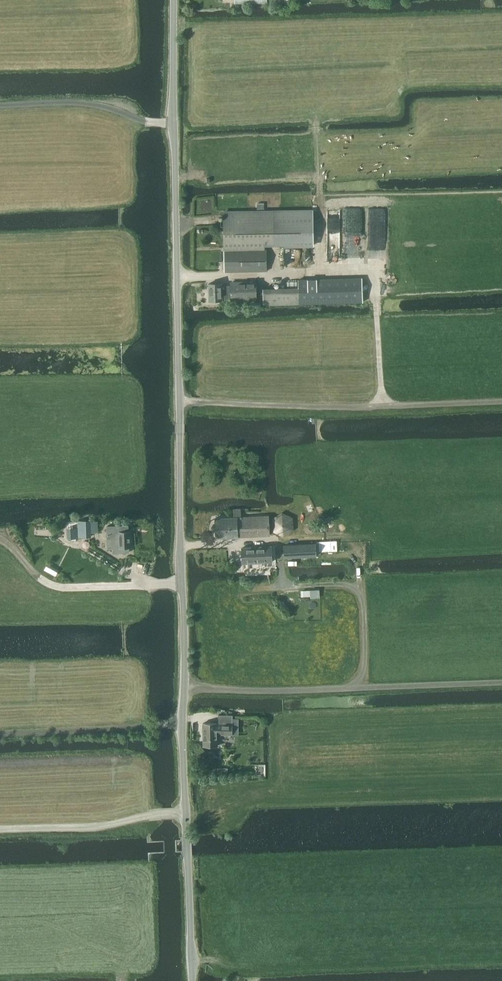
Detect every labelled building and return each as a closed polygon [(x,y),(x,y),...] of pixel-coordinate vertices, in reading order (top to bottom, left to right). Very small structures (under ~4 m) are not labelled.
[(313,210),(274,211),(224,212),(225,250),(225,271),(267,271),(267,249),(265,249),(265,246),(313,245),(313,210)] [(264,289),(259,289),(259,304),(264,304),(264,305),(363,302),(363,294),(362,278),(299,280),(299,288),(264,289)] [(220,283),(209,283),(210,300),(223,300),(232,299),(232,300),(257,299),(256,282),(231,283),(231,289),(222,290),(222,283),(220,283)] [(269,516),(241,517),(241,508),(234,509),(234,517),(216,518),(217,538),(238,537),(238,536),(270,535),(269,516)] [(78,520),(79,537),(91,536),(91,520),(78,520)] [(128,525),(107,526),(108,548),(113,548),(113,553),(129,552),(129,547),(131,547),(130,531),(129,531),(128,525)] [(243,547),(243,563),(272,562),(271,546),(243,547)] [(219,723),(204,723),(204,746),(218,746),(218,739),(218,734),(222,734),(223,734),(233,734),(233,718),(233,716),(233,714),(225,715),(223,715),(219,715),(219,723)]
